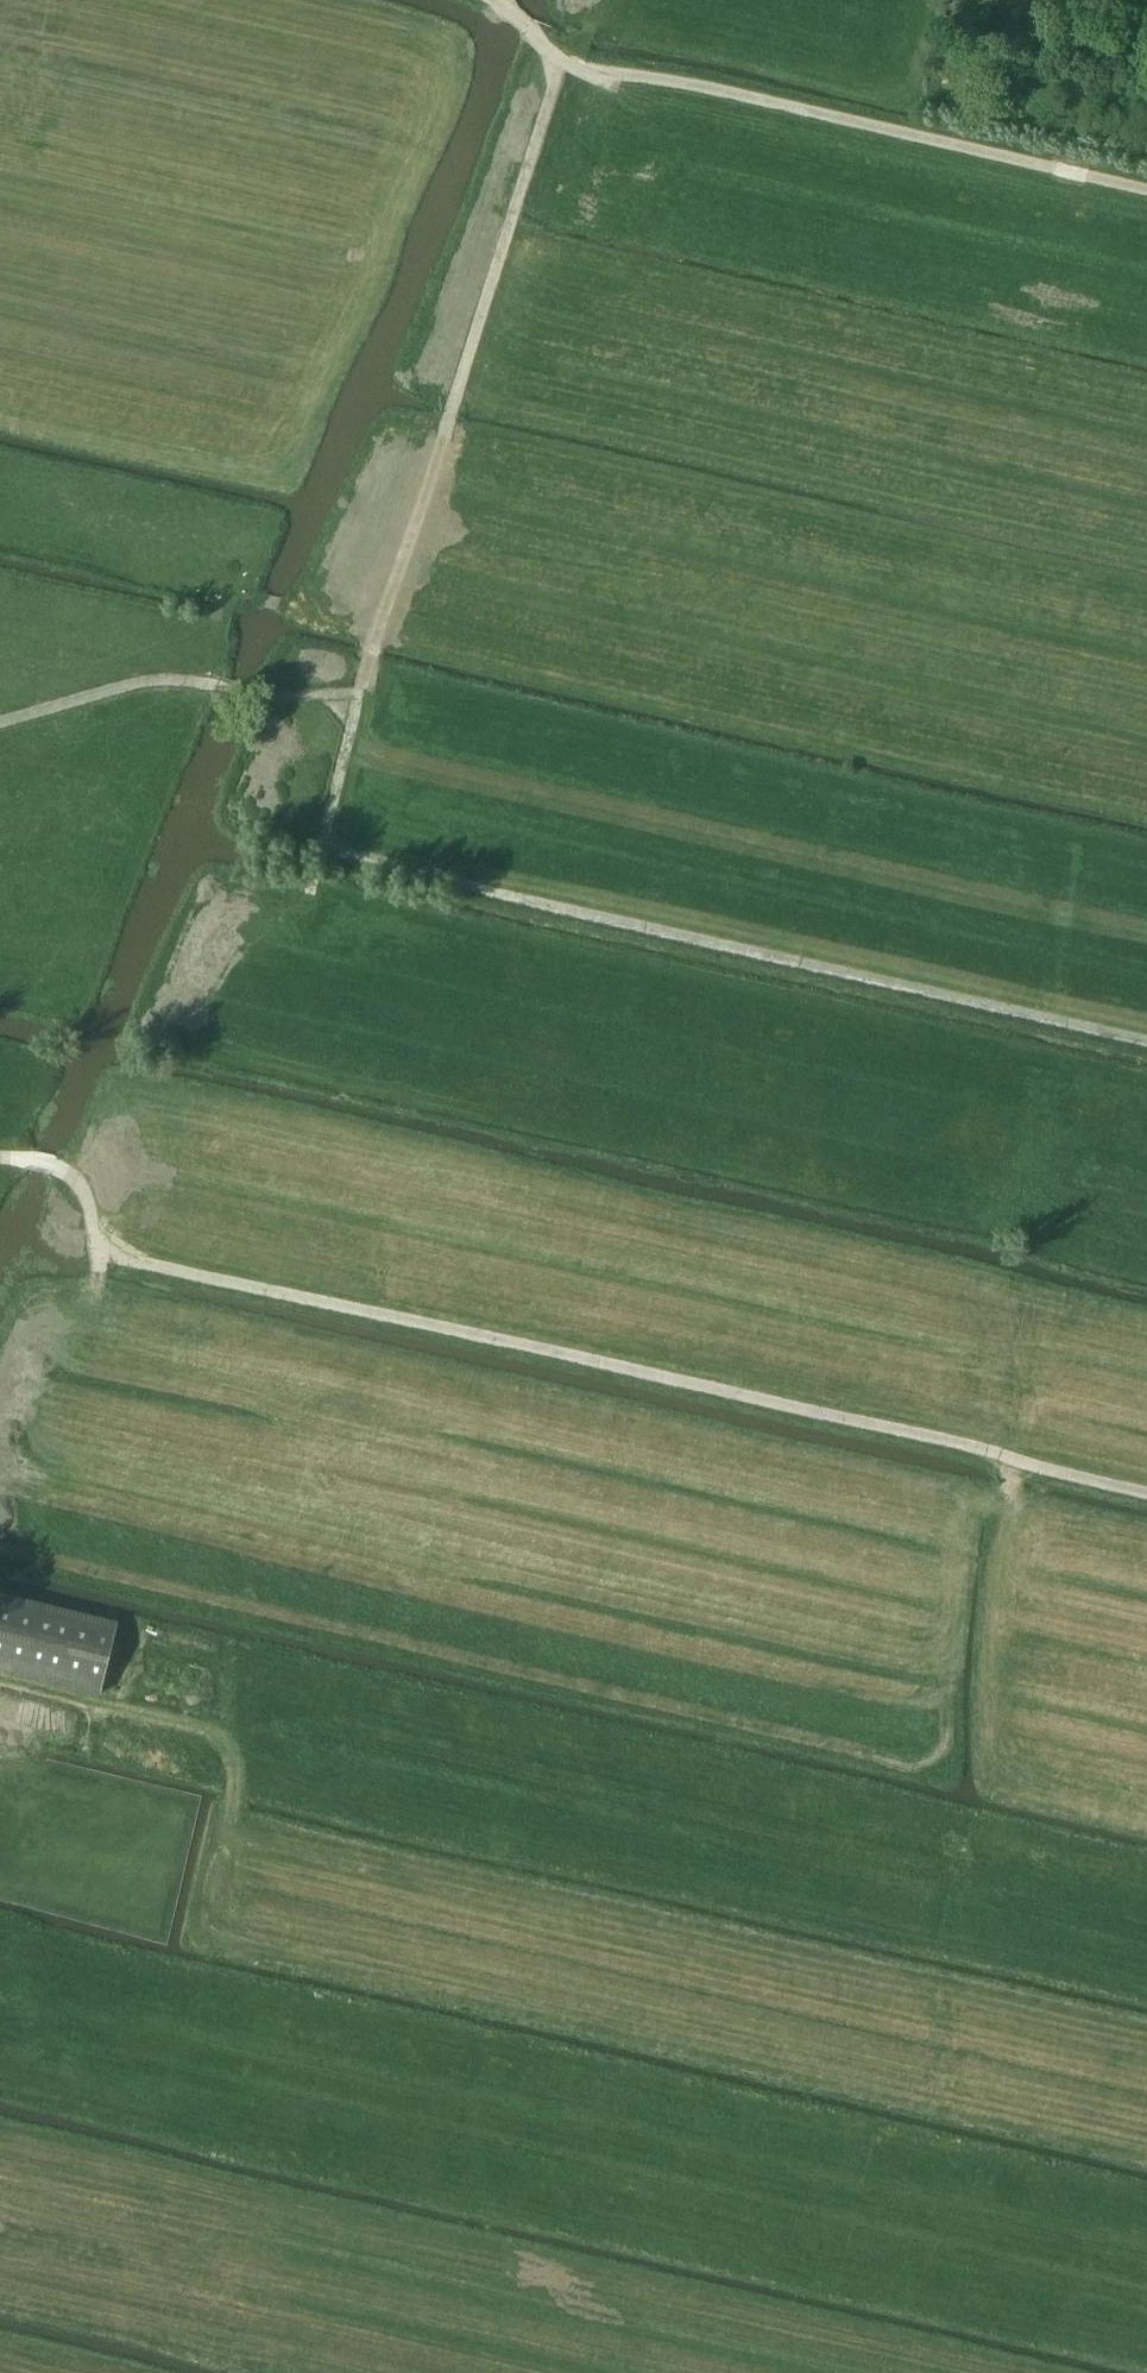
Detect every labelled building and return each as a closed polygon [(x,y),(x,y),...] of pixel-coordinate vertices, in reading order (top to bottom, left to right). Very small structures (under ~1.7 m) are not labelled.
[(99,1695),(117,1623),(0,1594),(0,1670),(99,1695)]
